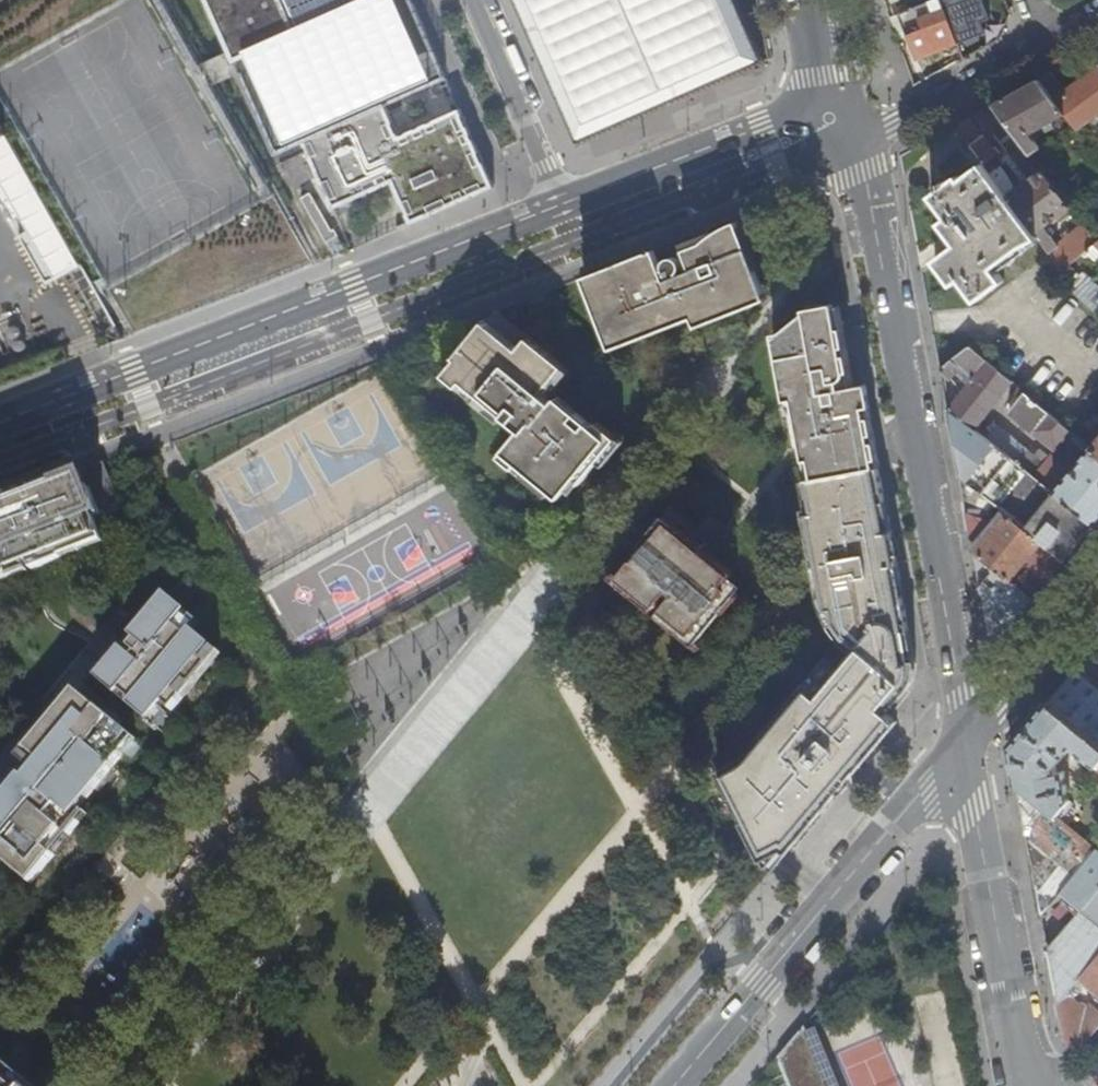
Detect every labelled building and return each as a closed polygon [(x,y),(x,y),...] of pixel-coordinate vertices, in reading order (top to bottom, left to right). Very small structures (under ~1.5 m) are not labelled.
[(412,0),(207,0),(275,156),(303,143),(333,209),(393,183),(412,225),(432,216),(496,188),(461,110),(400,137),(386,106),(422,91),(447,80),(412,0)] [(577,145),(766,65),(738,0),(513,0),(577,145)] [(1005,0),(976,0),(991,42),(1006,34),(1011,17),(1005,0)] [(915,59),(917,59),(957,42),(941,1),(900,16),(915,59)] [(905,63),(913,85),(927,77),(917,59),(915,59),(905,63)] [(1077,129),(1097,113),(1097,65),(1097,64),(1063,89),(1050,71),(1038,78),(1064,112),(1077,129)] [(1011,129),(1030,153),(1039,147),(1029,133),(1064,112),(1038,78),(1015,91),(992,103),(1011,129)] [(992,103),(977,111),(993,133),(994,132),(999,139),(1011,129),(992,103)] [(969,116),(953,125),(982,163),(1035,234),(1061,270),(1085,251),(1096,242),(1081,224),(1057,245),(1054,242),(1055,241),(1051,236),(1052,235),(1049,230),(1047,232),(1043,226),(1054,217),(1056,219),(1070,208),(1034,160),(1020,171),(1027,180),(1021,185),(1020,184),(1015,188),(1006,176),(1007,175),(999,163),(1001,162),(985,140),(987,138),(979,127),(978,128),(969,116)] [(19,238),(54,217),(5,131),(0,122),(0,205),(19,238)] [(1035,234),(982,163),(960,180),(957,176),(948,183),(943,187),(933,195),(948,216),(965,239),(957,244),(935,262),(952,284),(959,279),(975,300),(1001,281),(991,268),(1017,246),(1035,234)] [(332,230),(310,192),(300,198),(326,242),(338,235),(334,228),(332,230)] [(941,222),(957,244),(965,239),(948,216),(941,222)] [(54,217),(19,238),(45,283),(81,262),(54,217)] [(767,299),(736,218),(706,229),(596,272),(583,277),(610,348),(695,316),(698,325),(767,299)] [(1096,242),(1085,251),(1097,263),(1097,240),(1096,242)] [(1065,289),(1095,317),(1097,314),(1097,288),(1081,272),(1065,289)] [(871,420),(864,383),(853,385),(842,323),(838,304),(805,310),(781,329),(772,331),(793,447),(803,446),(809,478),(879,464),(871,420)] [(555,377),(488,320),(449,366),(513,421),(514,420),(521,426),(504,447),(559,494),(574,477),(580,482),(614,443),(559,395),(554,402),(542,392),(555,377)] [(948,407),(973,428),(1011,381),(969,345),(938,369),(938,370),(949,378),(961,366),(970,373),(967,377),(970,380),(948,407)] [(1055,450),(1071,431),(1024,391),(1008,411),(1055,450)] [(945,405),(958,476),(981,494),(1010,456),(984,436),(973,428),(948,407),(945,405)] [(1094,522),(1097,517),(1097,454),(1090,447),(1080,459),(1076,455),(1073,460),(1076,464),(1073,467),(1066,461),(1062,465),(1050,455),(1049,456),(1039,448),(1034,455),(995,424),(984,436),(1010,456),(1014,459),(1094,522)] [(1010,456),(981,494),(985,497),(1014,459),(1010,456)] [(1039,541),(1064,559),(1080,539),(1094,522),(1014,459),(985,497),(1039,541)] [(888,509),(879,464),(809,478),(806,478),(812,510),(808,511),(813,543),(808,544),(815,576),(819,576),(825,608),(831,607),(834,622),(845,634),(858,646),(839,669),(833,665),(830,664),(828,665),(810,687),(803,681),(781,706),(785,709),(763,733),(760,730),(743,749),(717,764),(754,839),(769,871),(802,831),(876,746),(900,719),(887,708),(913,678),(917,664),(901,578),(888,509)] [(30,581),(25,567),(29,565),(33,574),(105,546),(104,543),(103,544),(91,513),(97,511),(81,471),(6,501),(0,503),(0,593),(30,581)] [(972,551),(1031,599),(1045,581),(1059,565),(1039,550),(1025,566),(1020,562),(1039,541),(985,497),(981,494),(958,476),(972,551)] [(730,574),(667,519),(652,537),(649,535),(617,573),(652,604),(666,587),(672,592),(657,608),(694,640),(721,609),(723,611),(737,594),(723,582),(730,574)] [(981,603),(989,648),(1011,622),(1018,615),(1031,599),(972,551),(981,603)] [(185,613),(164,595),(129,637),(134,641),(128,649),(135,654),(131,658),(120,649),(95,679),(156,729),(219,653),(191,631),(186,636),(174,626),(185,613)] [(1047,701),(1097,743),(1097,693),(1072,671),(1047,701)] [(72,689),(16,758),(29,769),(22,777),(20,775),(0,799),(0,861),(28,884),(85,814),(78,808),(133,739),(116,725),(119,721),(105,710),(103,713),(72,689)] [(1008,748),(1011,759),(1015,784),(1043,807),(1054,816),(1068,800),(1064,783),(1060,768),(1056,762),(1069,746),(1093,766),(1091,768),(1097,773),(1097,743),(1047,701),(1008,748)] [(1043,807),(1024,830),(1032,871),(1058,892),(1071,876),(1093,848),(1068,828),(1054,816),(1043,807)] [(1071,876),(1072,877),(1095,850),(1093,848),(1071,876)] [(1072,877),(1058,892),(1080,909),(1097,922),(1097,853),(1095,850),(1072,877)] [(1046,949),(1056,1006),(1083,974),(1089,967),(1097,956),(1097,923),(1080,909),(1046,949)] [(1089,967),(1095,972),(1097,968),(1097,956),(1089,967)] [(1056,1006),(1061,1035),(1075,1054),(1097,1028),(1097,987),(1083,974),(1056,1006)] [(804,1028),(828,1085),(838,1085),(813,1024),(804,1028)] [(804,1028),(778,1058),(790,1085),(828,1085),(804,1028)] [(0,1060),(0,1085),(31,1085),(0,1060)]
